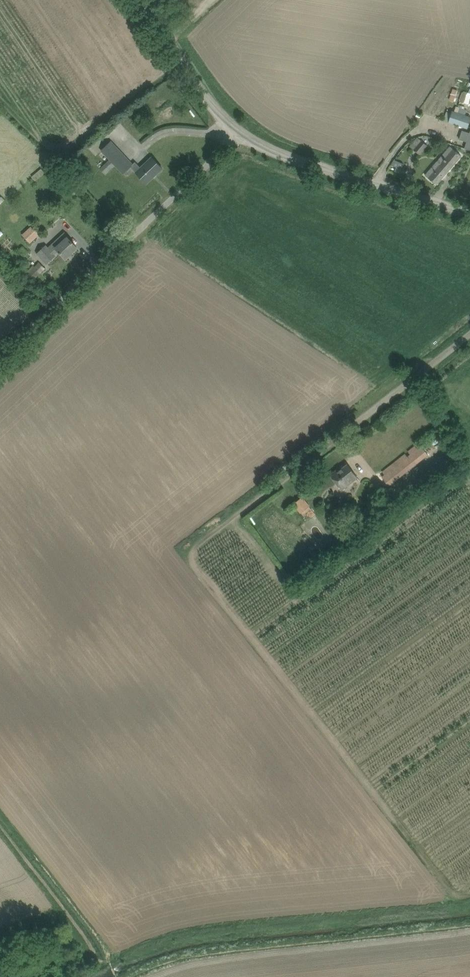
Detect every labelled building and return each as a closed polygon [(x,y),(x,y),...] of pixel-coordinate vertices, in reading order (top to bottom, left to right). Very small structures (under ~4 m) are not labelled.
[(460,101),(463,92),(453,88),(449,100),(460,103),(460,101)] [(449,121),(449,122),(463,127),(468,129),(469,122),(469,116),(466,115),(455,111),(453,110),(449,121)] [(449,121),(452,113),(447,111),(444,120),(449,122),(449,121)] [(463,129),(461,135),(459,139),(467,142),(465,148),(469,150),(469,132),(463,129)] [(435,143),(447,146),(449,142),(436,137),(432,136),(432,137),(431,142),(434,143),(435,143)] [(420,154),(427,146),(417,137),(410,145),(420,154)] [(163,168),(156,161),(152,156),(139,167),(135,162),(132,164),(121,152),(119,150),(120,150),(118,147),(112,140),(111,141),(101,150),(110,160),(115,165),(122,174),(131,166),(140,176),(147,183),(163,168)] [(451,146),(426,175),(437,184),(461,155),(451,146)] [(90,161),(106,179),(117,169),(101,151),(90,161)] [(404,164),(396,161),(394,160),(391,165),(397,167),(395,171),(400,173),(404,164)] [(79,195),(89,185),(84,179),(74,189),(79,195)] [(32,225),(22,234),(30,243),(40,233),(32,225)] [(77,247),(68,237),(69,236),(64,231),(48,247),(46,244),(36,254),(47,264),(56,256),(55,255),(59,251),(66,258),(77,247)] [(25,273),(32,281),(45,268),(39,262),(35,266),(33,265),(29,269),(26,265),(22,270),(25,273)] [(410,455),(407,457),(405,453),(382,471),(385,475),(382,477),(389,486),(428,455),(419,442),(408,451),(410,455)] [(331,474),(337,482),(342,489),(358,477),(348,464),(338,471),(337,469),(331,474)] [(310,506),(303,497),(293,504),(301,513),(308,520),(316,514),(309,506),(310,506)] [(384,506),(372,515),(376,521),(389,512),(384,506)]
